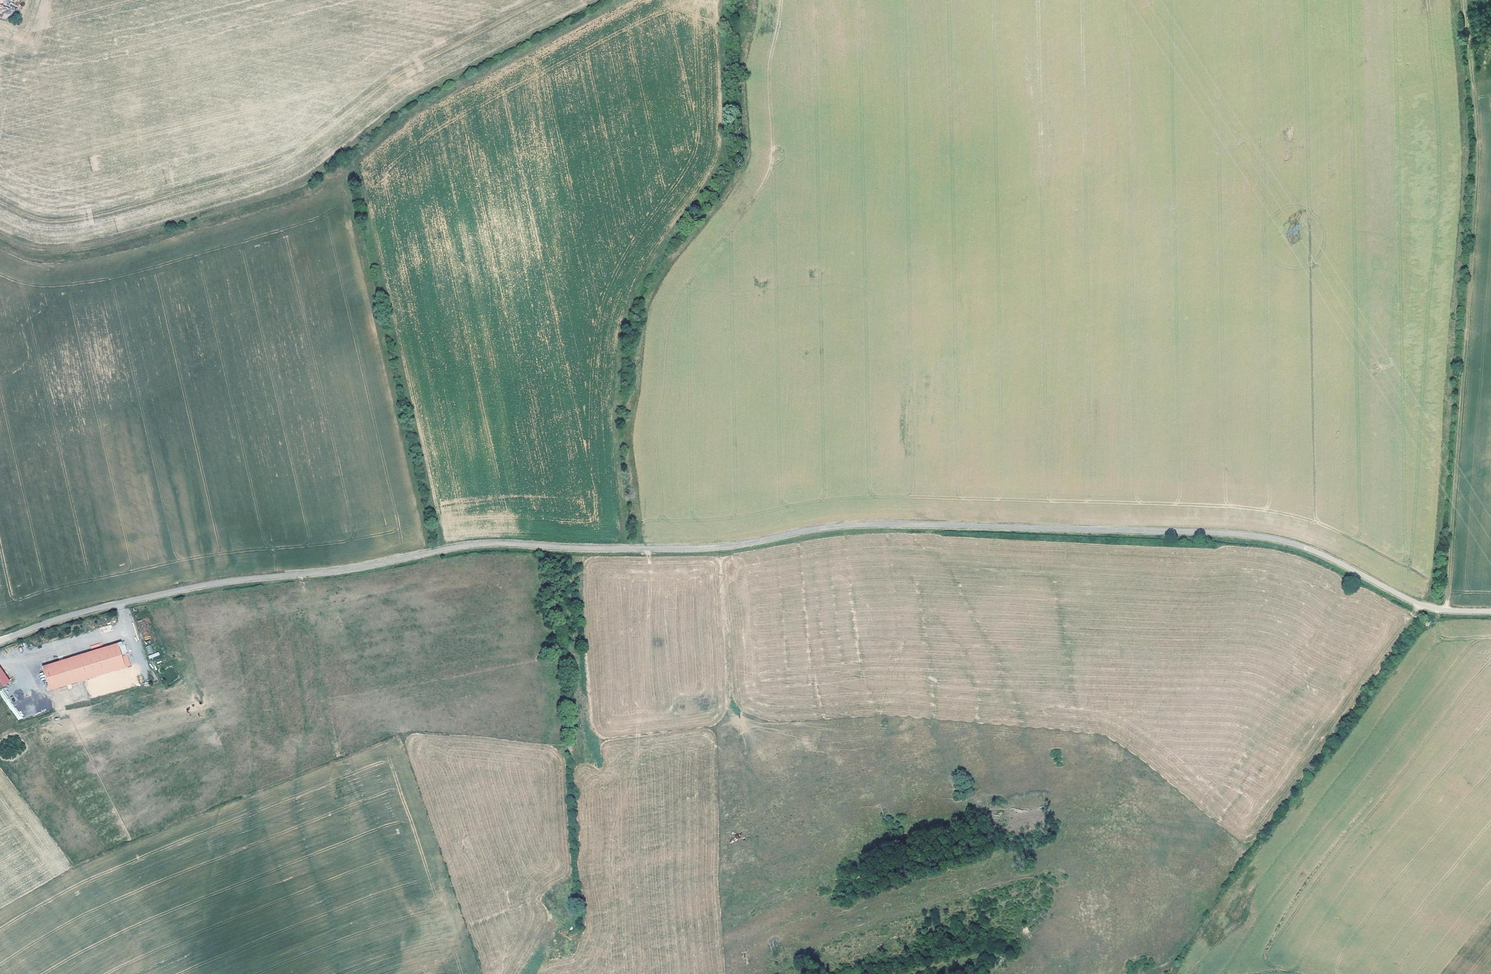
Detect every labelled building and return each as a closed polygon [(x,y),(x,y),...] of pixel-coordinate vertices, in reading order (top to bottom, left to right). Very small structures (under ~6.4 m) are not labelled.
[(100,628),(101,633),(113,630),(111,624),(100,628)] [(125,667),(117,643),(42,666),(50,691),(125,667)] [(145,647),(148,654),(153,652),(150,645),(145,647)] [(9,682),(0,668),(0,688),(9,682)]
